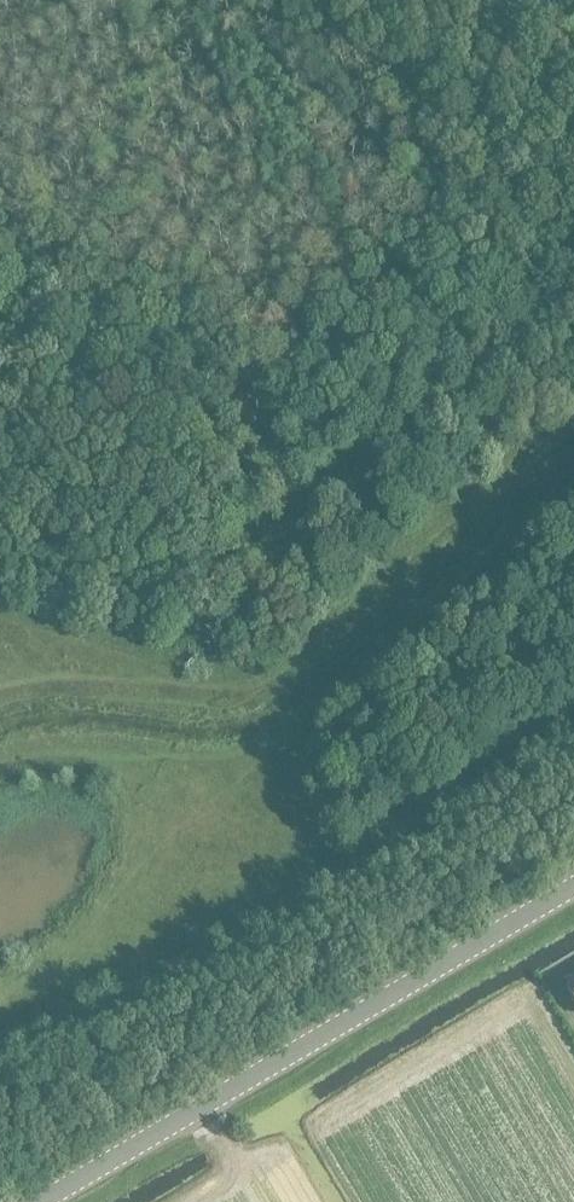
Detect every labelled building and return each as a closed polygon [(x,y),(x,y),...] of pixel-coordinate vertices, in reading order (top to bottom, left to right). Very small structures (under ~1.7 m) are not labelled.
[(565,983),(573,998),(573,978),(565,983)]
